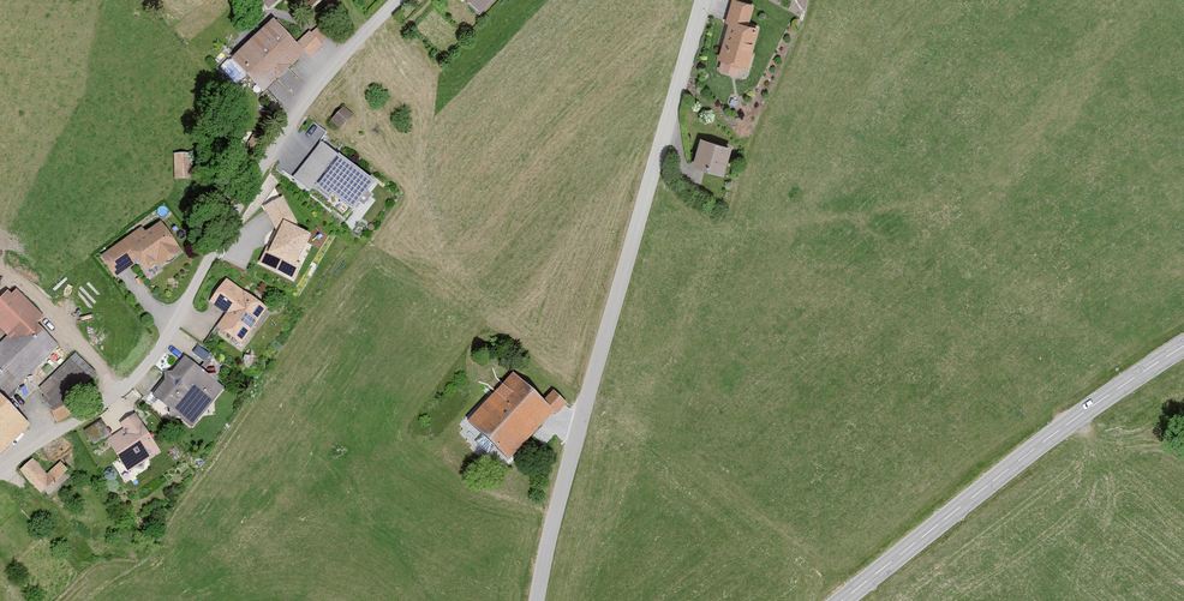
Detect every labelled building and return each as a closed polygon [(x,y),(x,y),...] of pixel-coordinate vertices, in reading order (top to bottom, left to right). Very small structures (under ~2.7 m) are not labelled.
[(468,9),(476,0),(459,0),(468,9)] [(755,6),(735,1),(717,61),(720,62),(717,73),(735,78),(738,69),(746,71),(759,28),(749,26),(755,6)] [(266,21),(222,60),(251,93),(296,54),(266,21)] [(303,32),(290,44),(304,59),(317,47),(303,32)] [(346,114),(338,107),(324,122),(332,129),(346,114)] [(377,180),(319,140),(295,174),(354,214),(377,180)] [(732,150),(702,141),(693,169),(724,178),(732,150)] [(298,225),(285,197),(266,207),(280,234),(275,248),(269,246),(263,263),(298,279),(304,264),(300,261),(315,232),(298,225)] [(143,229),(104,256),(120,279),(143,262),(151,274),(185,250),(164,221),(146,234),(143,229)] [(271,307),(228,278),(212,303),(229,314),(219,327),(245,345),(271,307)] [(0,302),(0,327),(9,336),(0,345),(0,380),(15,394),(61,347),(39,325),(46,317),(15,286),(0,302)] [(76,350),(42,384),(66,406),(99,372),(76,350)] [(227,386),(188,356),(176,371),(167,371),(170,380),(157,396),(194,428),(227,386)] [(517,373),(471,422),(512,460),(558,411),(562,415),(572,405),(555,390),(546,400),(517,373)] [(33,425),(0,392),(0,458),(33,425)] [(105,420),(87,430),(97,447),(110,439),(130,471),(162,452),(139,413),(122,423),(126,429),(114,436),(105,420)] [(48,475),(35,459),(22,471),(46,498),(73,474),(62,462),(48,475)]
